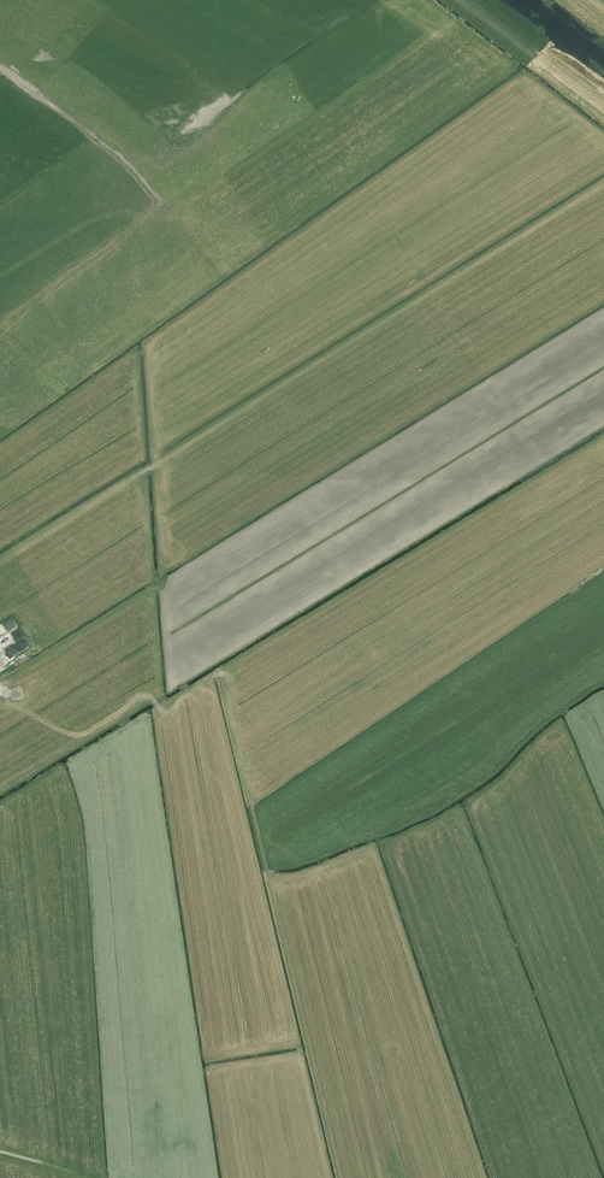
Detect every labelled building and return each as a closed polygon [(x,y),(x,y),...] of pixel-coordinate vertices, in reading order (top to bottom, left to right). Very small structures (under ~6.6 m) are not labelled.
[(12,639),(19,645),(22,642),(24,644),(26,641),(11,627),(6,633),(7,634),(5,635),(10,640),(12,639)]
